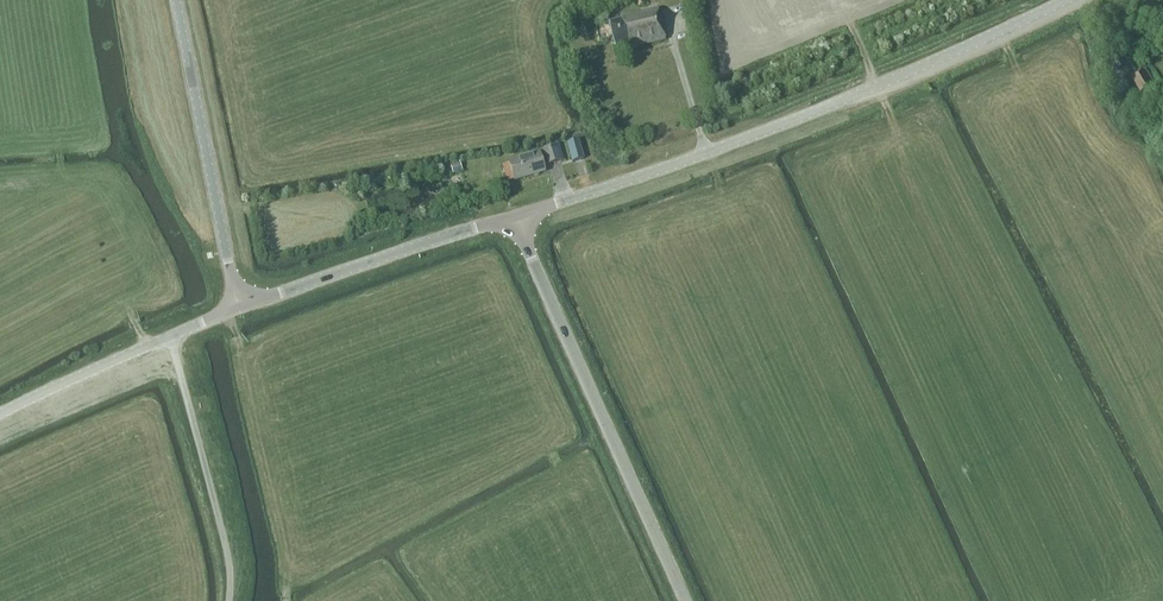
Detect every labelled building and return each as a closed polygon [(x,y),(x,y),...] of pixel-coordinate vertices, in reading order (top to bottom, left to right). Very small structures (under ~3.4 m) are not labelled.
[(610,23),(617,50),(629,47),(630,49),(666,40),(658,9),(621,18),(622,20),(610,23)] [(1125,66),(1117,53),(1110,58),(1118,70),(1125,66)] [(1131,76),(1145,99),(1156,92),(1153,88),(1156,86),(1145,68),(1131,76)] [(572,163),(583,160),(578,141),(567,145),(572,163)] [(510,163),(515,180),(545,171),(542,163),(546,162),(547,165),(562,161),(558,147),(530,155),(531,157),(510,163)]
